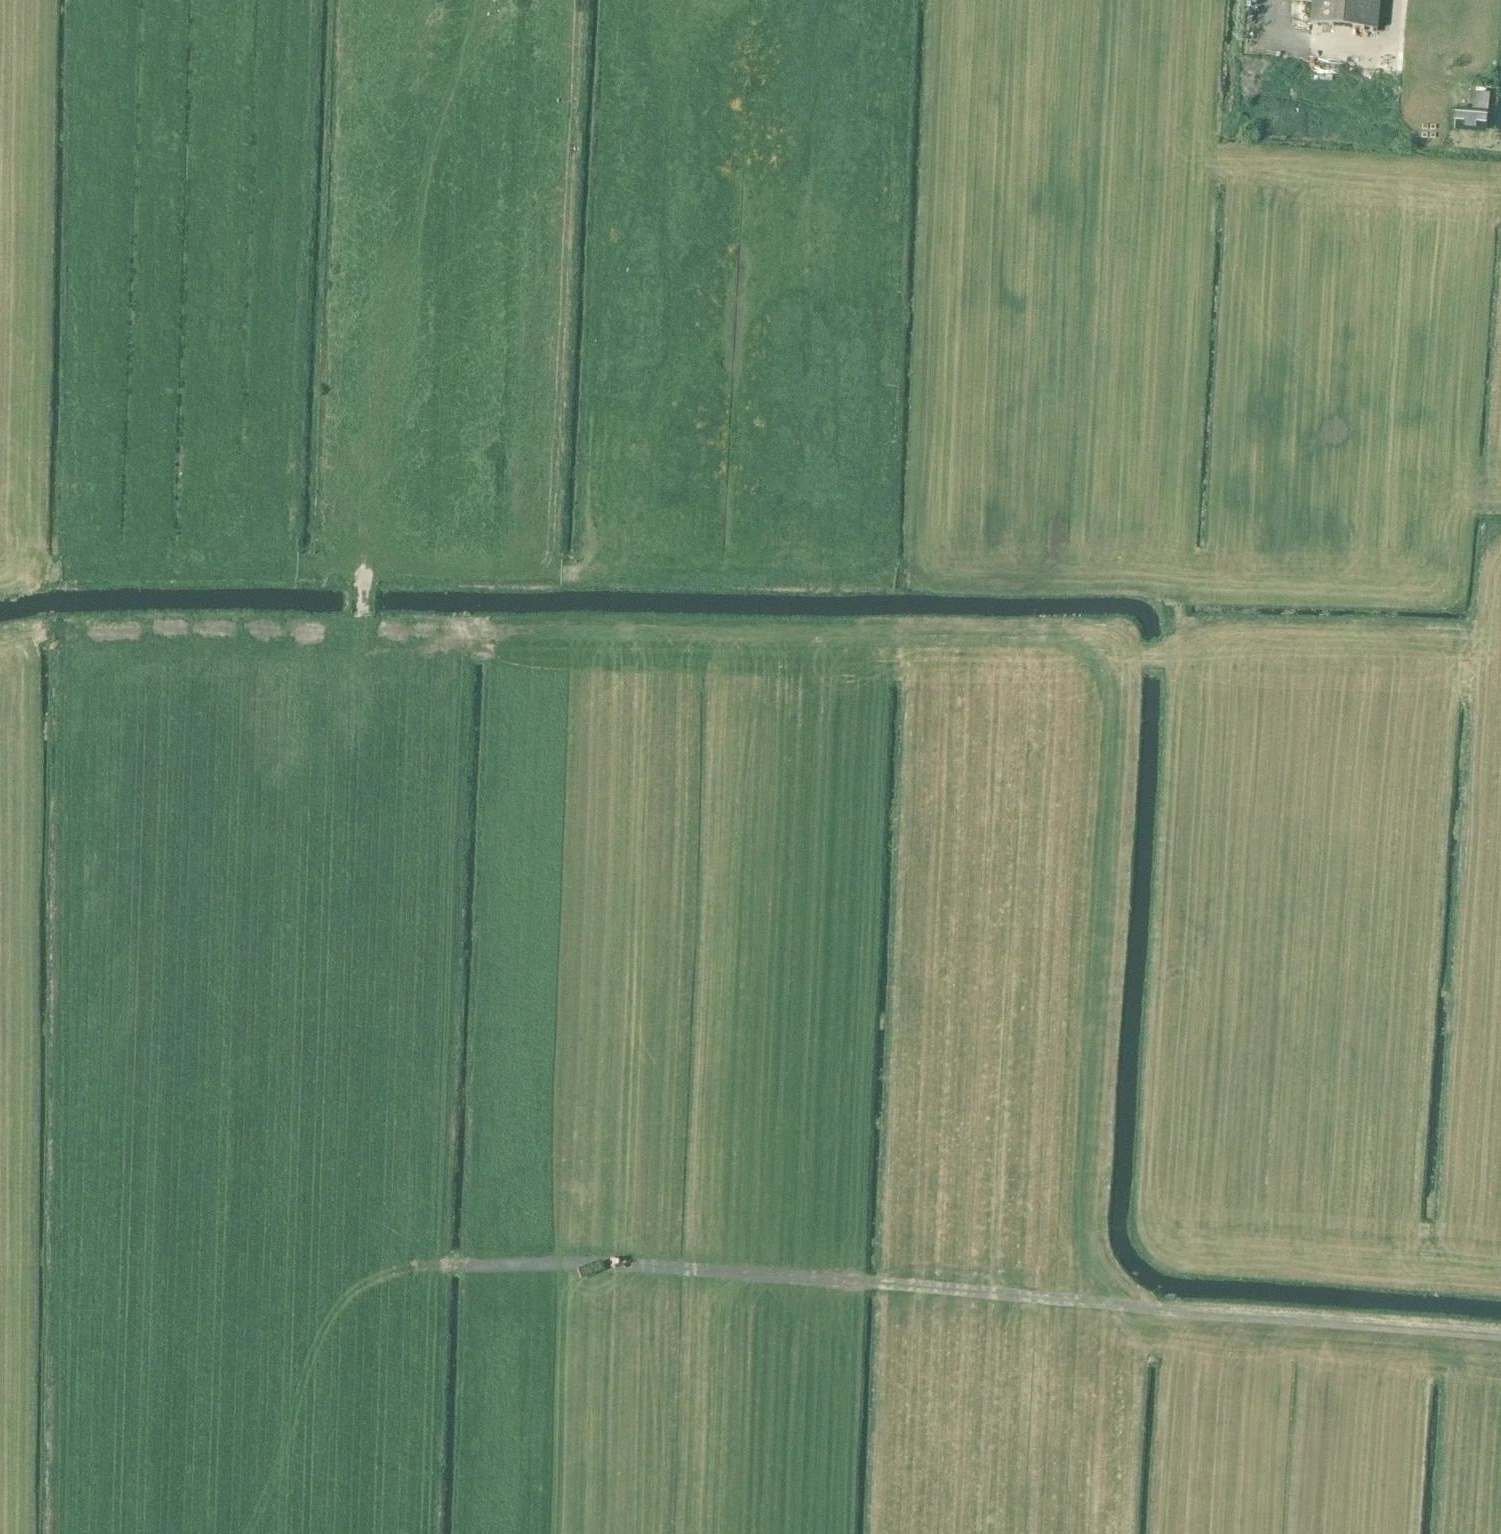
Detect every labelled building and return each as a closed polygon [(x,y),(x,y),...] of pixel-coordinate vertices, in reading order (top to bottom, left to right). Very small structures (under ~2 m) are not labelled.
[(1380,0),(1314,0),(1312,25),(1377,31),(1380,0)] [(1469,129),(1482,130),(1482,120),(1495,121),(1496,101),(1470,100),(1469,129)]
